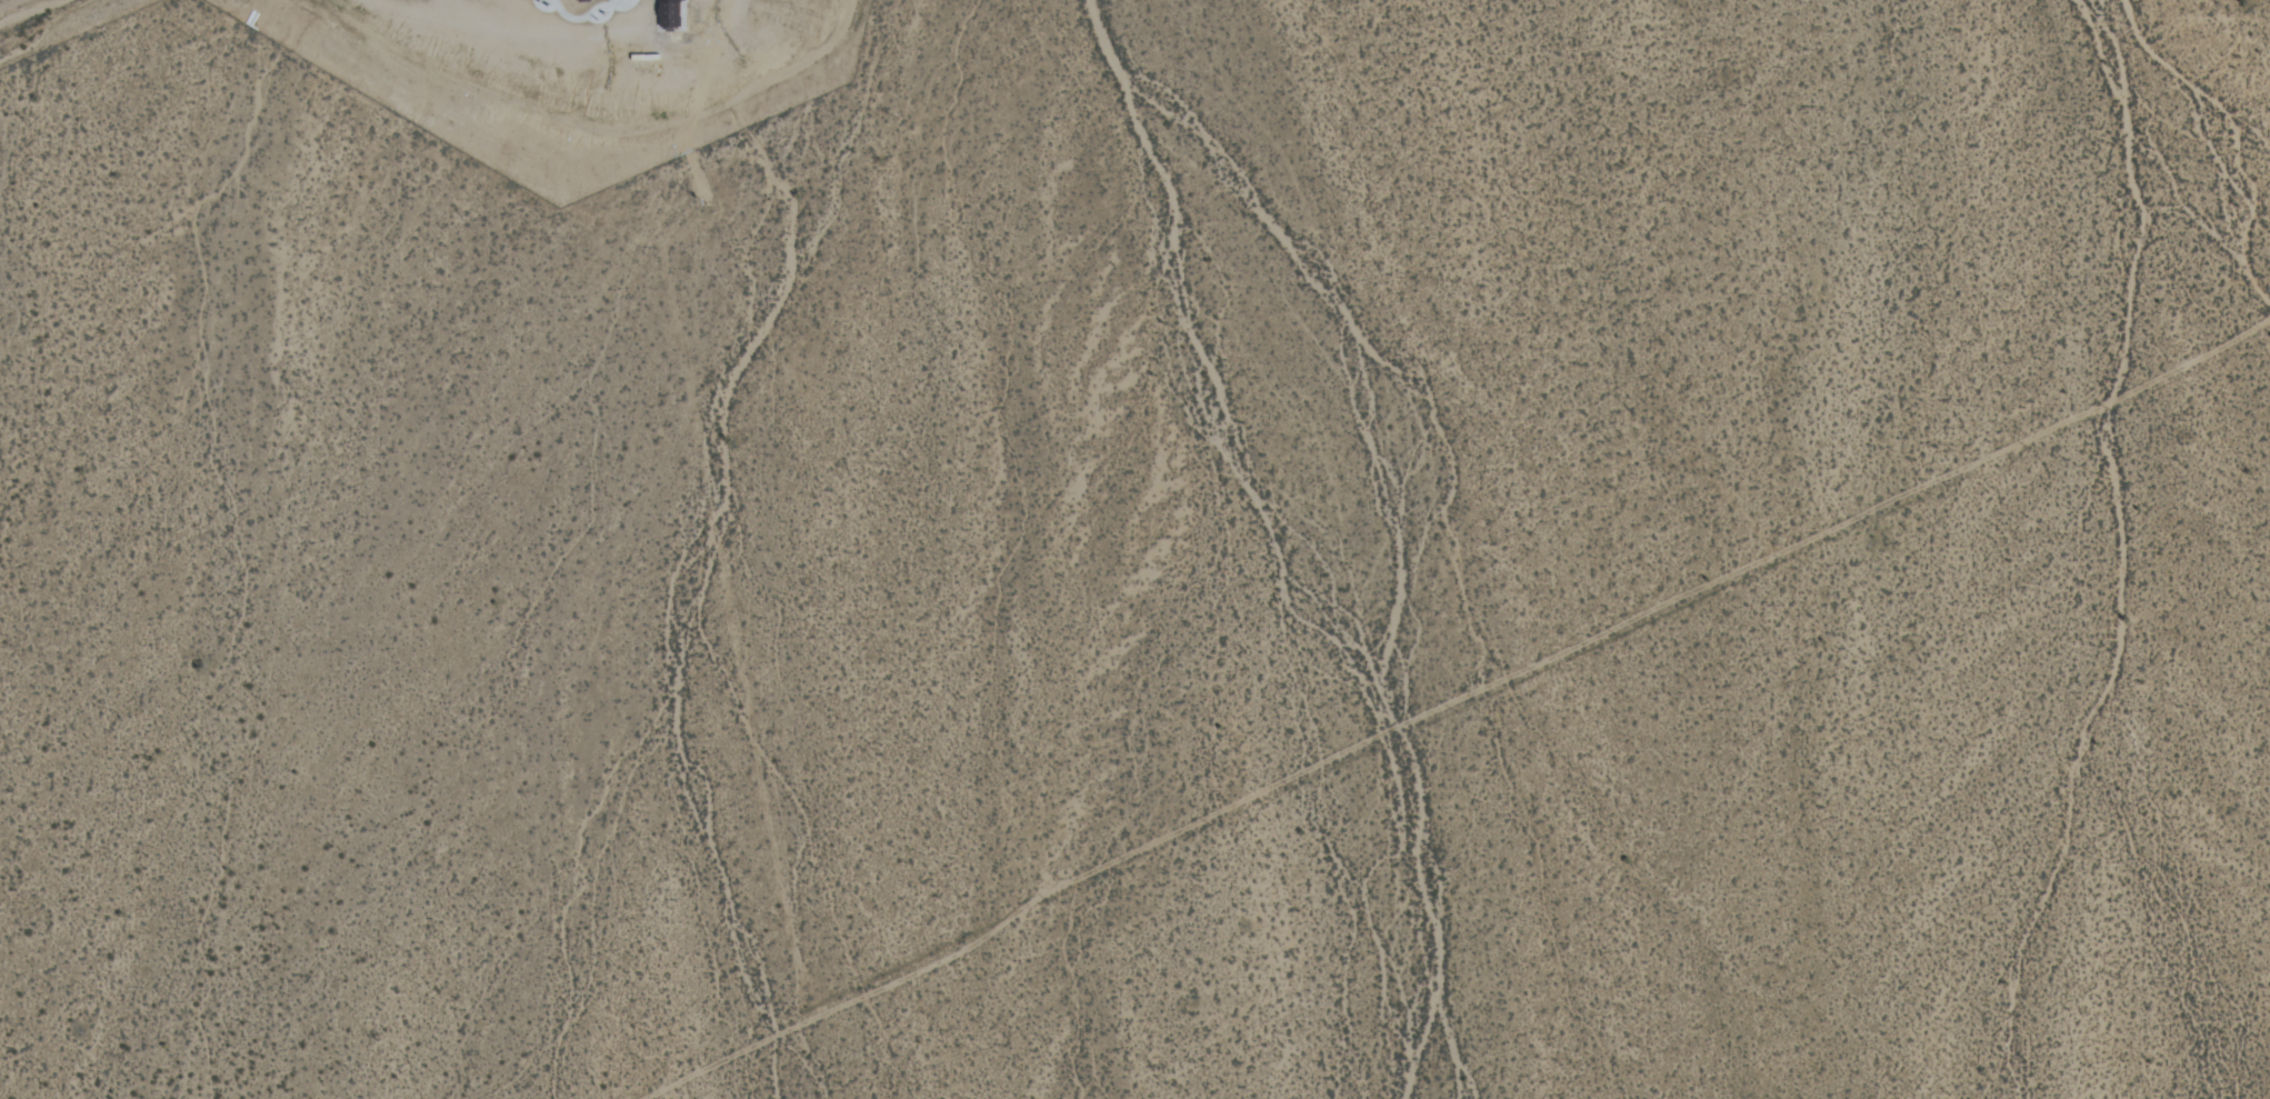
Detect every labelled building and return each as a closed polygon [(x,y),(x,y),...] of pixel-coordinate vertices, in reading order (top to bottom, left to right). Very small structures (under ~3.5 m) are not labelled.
[(657,27),(655,0),(679,0),(677,27),(657,27)]
